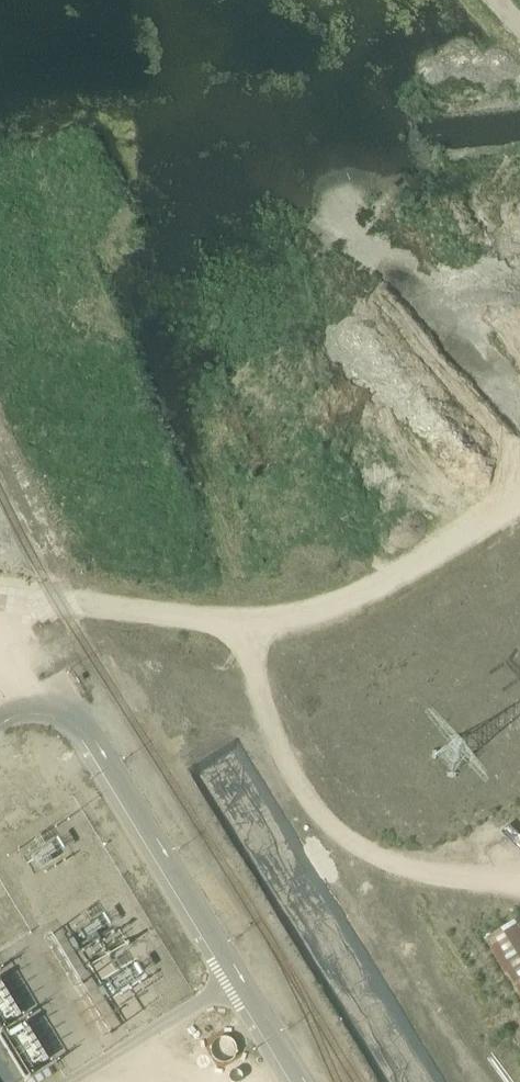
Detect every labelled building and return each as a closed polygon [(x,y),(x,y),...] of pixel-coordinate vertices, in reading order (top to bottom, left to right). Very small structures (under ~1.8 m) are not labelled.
[(519,1002),(519,918),(483,940),(519,1002)] [(24,1080),(0,1040),(0,1081),(21,1081),(24,1080)]
